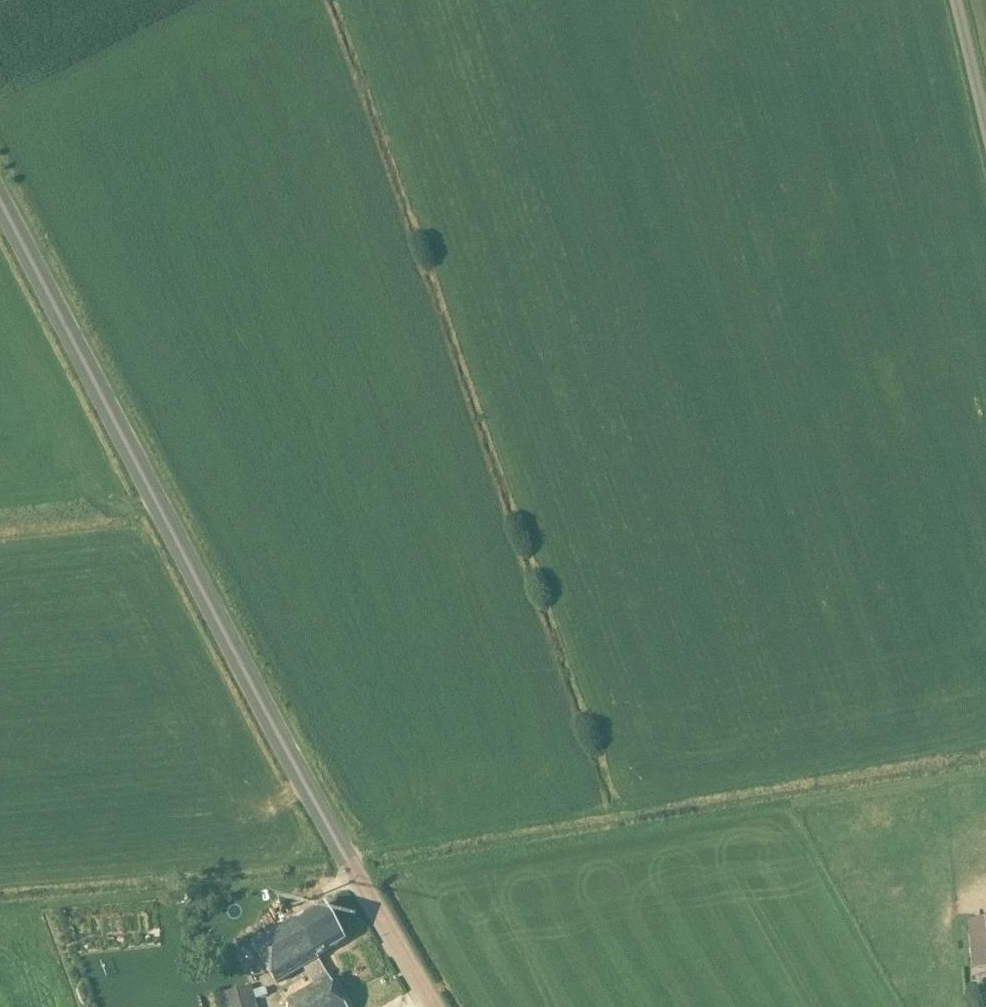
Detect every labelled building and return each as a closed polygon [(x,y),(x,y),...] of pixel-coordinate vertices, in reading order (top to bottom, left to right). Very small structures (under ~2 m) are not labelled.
[(305,969),(314,985),(287,1001),(291,1006),(345,1006),(318,959),(346,943),(325,905),(294,923),(293,921),(253,944),(277,985),(305,969)] [(969,922),(973,968),(985,967),(985,920),(969,922)] [(252,985),(221,995),(225,1006),(259,1006),(252,985)]
